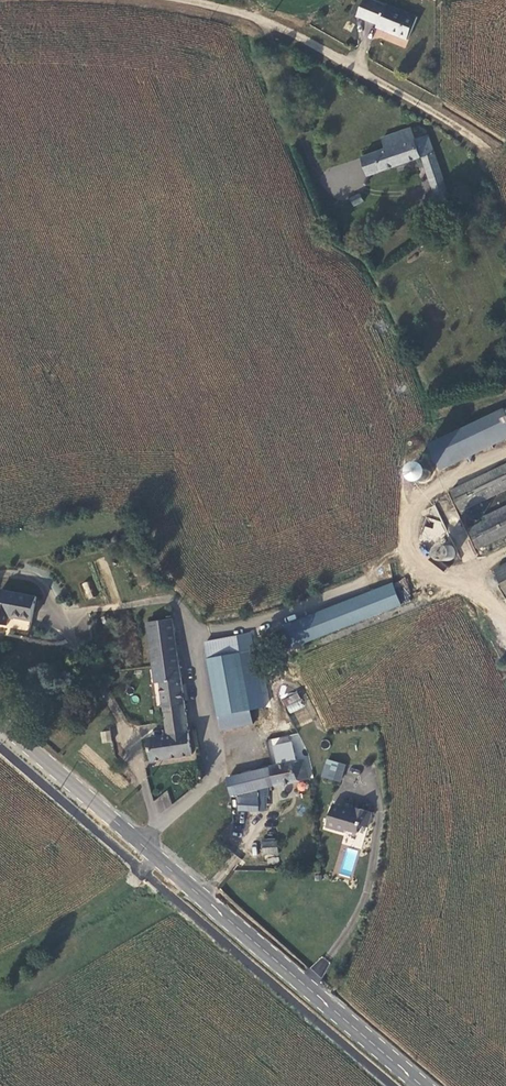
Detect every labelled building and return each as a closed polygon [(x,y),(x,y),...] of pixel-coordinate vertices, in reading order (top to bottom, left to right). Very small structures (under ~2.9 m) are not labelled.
[(407,39),(416,17),(384,5),(383,6),(367,0),(364,0),(357,17),(376,24),(375,27),(407,39)] [(434,193),(447,188),(428,134),(414,138),(411,126),(381,138),(384,148),(359,158),(366,179),(421,159),(433,193),(434,193)] [(437,203),(451,199),(447,188),(434,193),(437,203)] [(361,195),(350,200),(355,209),(365,204),(361,195)] [(428,445),(441,473),(505,441),(505,413),(504,409),(428,445)] [(416,459),(400,468),(408,482),(424,473),(416,459)] [(450,491),(461,513),(505,492),(505,465),(450,491)] [(469,529),(478,551),(505,538),(505,506),(482,518),(484,522),(469,529)] [(422,539),(438,540),(439,528),(422,527),(422,539)] [(455,558),(456,555),(455,551),(453,548),(450,546),(447,545),(443,546),(440,548),(438,551),(437,555),(438,558),(440,561),(443,563),(447,564),(450,563),(453,561),(455,558)] [(493,571),(505,593),(505,564),(493,571)] [(88,581),(81,584),(87,599),(93,596),(88,581)] [(393,583),(275,630),(284,652),(403,606),(393,583)] [(36,597),(0,590),(0,626),(8,627),(10,619),(32,623),(36,597)] [(154,685),(160,684),(167,735),(147,739),(150,767),(194,761),(181,681),(173,620),(145,624),(154,685)] [(237,637),(204,643),(221,732),(254,726),(237,637)] [(282,698),(288,713),(303,707),(298,692),(282,698)] [(299,725),(311,721),(307,708),(295,711),(299,725)] [(110,730),(100,732),(102,743),(112,741),(110,730)] [(273,787),(308,780),(304,760),(270,768),(273,787)] [(322,777),(340,782),(344,764),(327,760),(322,777)] [(273,787),(270,768),(230,776),(234,797),(273,787)] [(153,801),(160,811),(172,803),(165,793),(153,801)] [(334,804),(329,828),(348,832),(348,830),(359,832),(361,824),(362,825),(363,822),(370,824),(373,811),(362,808),(361,810),(360,811),(353,809),(354,805),(344,803),(343,806),(334,804)] [(284,844),(268,847),(269,856),(285,854),(284,844)] [(312,865),(312,873),(325,873),(324,865),(312,865)]
